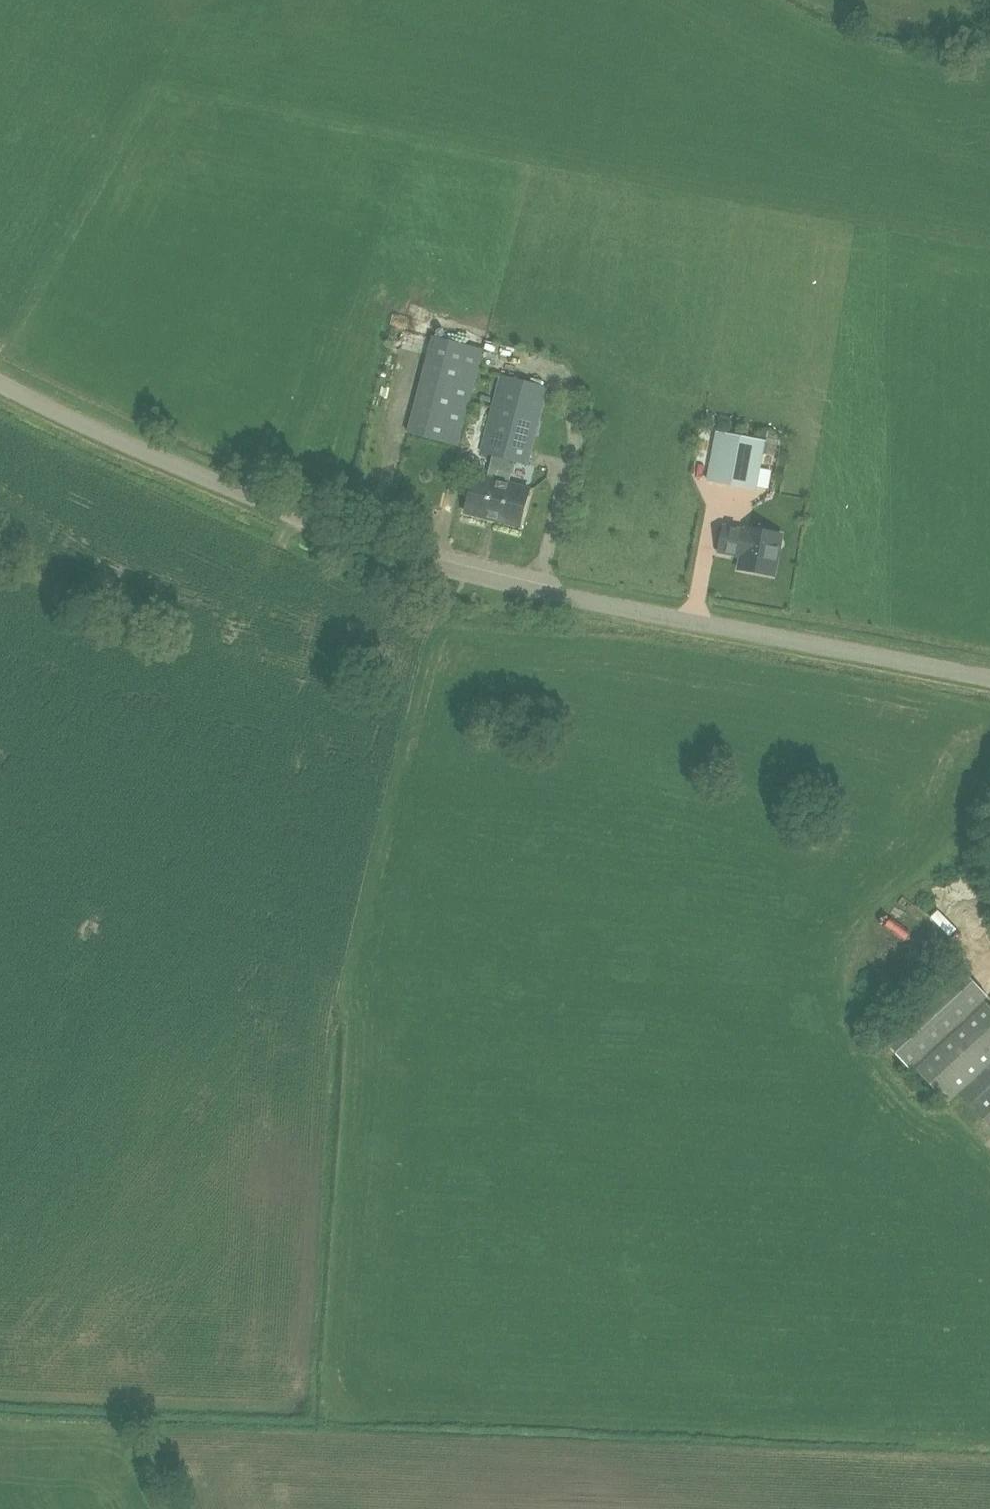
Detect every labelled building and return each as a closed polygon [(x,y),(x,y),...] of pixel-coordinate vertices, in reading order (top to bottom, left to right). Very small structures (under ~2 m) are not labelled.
[(432,339),(409,433),(458,446),(482,351),(432,339)] [(522,525),(531,489),(511,484),(517,461),(530,464),(549,387),(503,376),(489,432),(484,431),(479,451),(494,455),(488,478),(476,475),(467,512),(522,525)] [(756,489),(765,441),(717,432),(708,480),(756,489)] [(740,569),(773,575),(781,534),(748,527),(748,530),(724,526),(719,551),(743,556),(740,569)] [(989,1127),(989,1008),(983,1001),(914,1065),(949,1103),(959,1093),(989,1127)] [(910,1003),(887,1029),(897,1038),(920,1012),(910,1003)]
